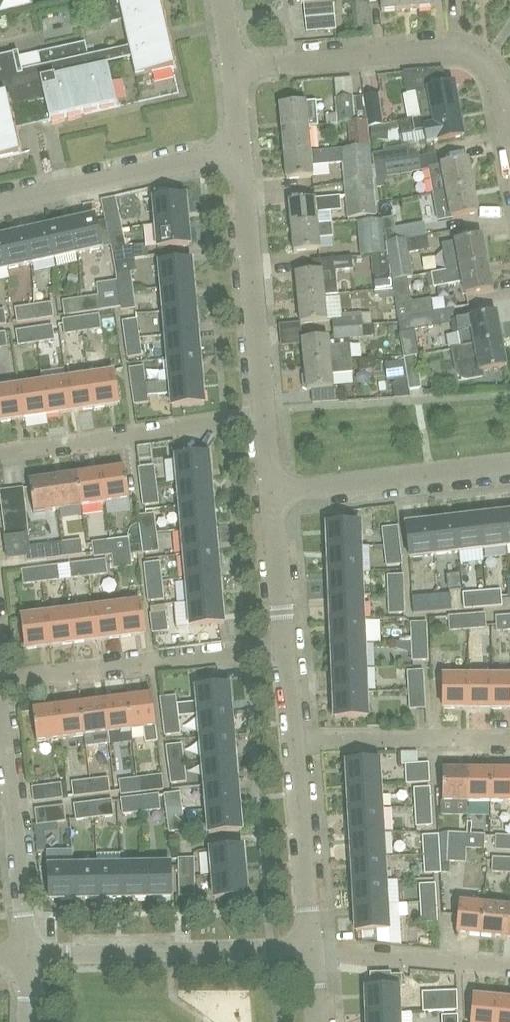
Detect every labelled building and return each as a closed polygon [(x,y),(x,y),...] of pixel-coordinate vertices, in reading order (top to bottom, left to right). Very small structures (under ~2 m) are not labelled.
[(158,0),(117,0),(107,2),(112,22),(123,19),(136,76),(173,67),(158,0)] [(296,2),(300,1),(300,3),(304,3),(305,18),(324,16),(325,30),(336,29),(334,4),(335,4),(335,0),(296,0),(296,2)] [(406,0),(368,0),(368,1),(380,0),(381,12),(407,10),(406,0)] [(407,10),(433,8),(432,0),(406,0),(407,10)] [(41,67),(23,71),(31,104),(38,102),(42,123),(116,106),(107,64),(95,67),(92,56),(88,57),(85,42),(38,52),(41,67)] [(31,104),(23,71),(22,72),(18,52),(0,56),(0,95),(5,94),(8,109),(20,106),(22,116),(33,114),(31,104)] [(458,109),(453,83),(427,88),(424,70),(402,74),(406,92),(416,90),(421,116),(458,109)] [(315,100),(314,100),(314,93),(303,94),(304,101),(279,104),(281,129),(307,126),(318,125),(315,100)] [(379,93),(363,95),(368,127),(384,125),(379,93)] [(8,109),(5,94),(0,95),(0,157),(18,153),(8,109)] [(326,125),(350,122),(354,122),(352,97),(336,98),(337,114),(325,115),(326,125)] [(463,136),(458,109),(421,116),(421,117),(400,121),(403,136),(426,131),(428,143),(463,136)] [(366,121),(354,122),(350,122),(352,147),(368,145),(366,121)] [(310,151),(307,126),(281,129),(284,154),(310,151)] [(311,164),(335,162),(342,161),(344,182),(372,179),(368,145),(352,147),(310,151),(284,154),(286,179),(312,177),(311,164)] [(375,164),(411,159),(413,173),(429,170),(439,165),(437,154),(411,158),(409,145),(383,149),(383,151),(373,153),(375,164)] [(388,177),(413,173),(411,159),(375,164),(378,187),(383,187),(381,176),(387,175),(388,177)] [(442,164),(442,165),(439,165),(429,170),(433,193),(473,186),(468,159),(442,164)] [(376,215),(372,179),(344,182),(348,218),(376,215)] [(478,212),(473,186),(433,193),(439,220),(478,212)] [(154,199),(156,223),(188,220),(185,196),(154,199)] [(340,196),(315,199),(289,201),(291,226),(317,224),(316,213),(341,210),(340,196)] [(101,200),(106,221),(109,233),(123,230),(116,197),(101,200)] [(102,248),(96,223),(95,217),(71,222),(78,253),(102,248)] [(385,245),(428,237),(425,222),(397,228),(395,217),(382,219),(381,219),(385,245)] [(386,253),(385,245),(381,219),(358,221),(361,256),(386,253)] [(190,245),(188,220),(156,223),(158,248),(190,245)] [(78,253),(71,222),(48,228),(55,259),(78,253)] [(333,222),(317,224),(291,226),(294,251),(319,249),(318,238),(334,237),(333,222)] [(55,259),(48,228),(24,233),(31,264),(55,259)] [(127,246),(123,230),(109,233),(112,250),(114,263),(136,259),(134,245),(127,246)] [(31,264),(24,233),(1,238),(8,269),(31,264)] [(455,241),(460,267),(487,262),(481,236),(455,241)] [(430,249),(428,237),(385,245),(386,253),(388,253),(389,261),(392,280),(408,278),(414,277),(410,253),(430,249)] [(312,261),(313,271),(296,273),(298,298),(338,294),(336,271),(353,269),(352,257),(312,261)] [(138,271),(136,259),(114,263),(117,281),(119,292),(134,290),(131,272),(138,271)] [(159,264),(161,288),(194,285),(192,261),(159,264)] [(392,280),(389,261),(376,262),(377,274),(374,274),(375,289),(393,287),(392,280)] [(492,289),(487,262),(460,267),(461,268),(431,274),(434,288),(463,282),(465,294),(492,289)] [(435,312),(433,298),(412,302),(408,278),(392,280),(393,287),(398,319),(435,312)] [(121,307),(119,292),(117,281),(89,285),(91,296),(80,298),(83,313),(121,307)] [(196,309),(194,285),(161,288),(164,312),(196,309)] [(137,314),(134,290),(119,292),(121,307),(122,315),(137,314)] [(342,314),(340,297),(340,295),(338,295),(338,294),(298,298),(300,323),(327,321),(327,320),(333,320),(333,329),(373,325),(372,312),(342,314)] [(83,313),(80,298),(63,301),(65,316),(83,313)] [(52,302),(34,305),(36,320),(54,317),(52,302)] [(36,320),(34,305),(15,308),(17,323),(36,320)] [(412,330),(453,323),(452,320),(457,319),(455,308),(435,312),(398,319),(401,338),(413,336),(412,330)] [(198,333),(196,309),(164,312),(166,335),(198,333)] [(116,312),(81,317),(83,332),(102,329),(103,334),(119,331),(116,312)] [(496,312),(457,319),(452,320),(453,323),(455,332),(459,332),(461,346),(454,347),(454,348),(501,339),(496,312)] [(141,338),(137,314),(122,315),(125,339),(141,338)] [(83,332),(81,317),(63,320),(65,334),(83,332)] [(53,325),(35,327),(37,343),(55,340),(53,325)] [(350,339),(375,337),(374,325),(373,325),(333,329),(334,337),(302,340),(304,364),(353,359),(350,339)] [(37,343),(35,327),(16,330),(19,345),(37,343)] [(294,342),(294,327),(280,327),(279,342),(294,342)] [(200,356),(198,333),(166,335),(168,359),(200,356)] [(143,355),(141,338),(125,339),(128,358),(143,355)] [(506,366),(501,339),(454,348),(458,369),(459,372),(462,375),(466,376),(469,377),(482,374),(481,370),(506,366)] [(422,388),(420,376),(417,355),(405,357),(408,383),(407,383),(409,397),(411,397),(410,390),(422,388)] [(202,380),(200,356),(168,359),(170,383),(202,380)] [(333,387),(332,374),(354,373),(353,361),(353,359),(304,364),(305,373),(301,375),(302,387),(307,389),(333,387)] [(384,379),(400,376),(397,360),(380,363),(384,379)] [(129,368),(131,386),(146,385),(143,367),(129,368)] [(113,373),(89,376),(94,408),(118,404),(113,373)] [(94,408),(89,376),(66,380),(70,411),(94,408)] [(70,411),(66,380),(42,383),(47,415),(70,411)] [(204,404),(202,380),(170,383),(146,385),(131,386),(134,405),(148,403),(147,396),(171,394),(172,407),(204,404)] [(47,415),(42,383),(18,386),(23,418),(47,415)] [(18,386),(0,389),(0,421),(23,418),(18,386)] [(176,457),(178,482),(211,479),(208,455),(176,457)] [(139,468),(141,487),(157,485),(155,466),(139,468)] [(134,477),(126,478),(125,468),(101,471),(106,503),(129,499),(138,503),(134,477)] [(106,503),(101,471),(77,475),(82,506),(106,503)] [(82,506),(77,475),(53,478),(58,510),(82,506)] [(58,510),(53,478),(30,482),(34,513),(58,510)] [(213,503),(211,479),(178,482),(180,506),(213,503)] [(160,504),(157,485),(141,487),(143,506),(160,504)] [(0,490),(2,502),(25,499),(24,487),(0,490)] [(27,511),(25,499),(2,502),(3,514),(27,511)] [(215,527),(213,503),(180,506),(182,530),(215,527)] [(28,523),(27,511),(3,514),(5,526),(28,523)] [(139,515),(141,535),(158,533),(155,513),(139,515)] [(506,546),(502,514),(478,516),(482,548),(506,546)] [(482,548),(478,516),(454,519),(458,551),(482,548)] [(458,551),(454,519),(430,522),(435,567),(437,566),(435,554),(458,551)] [(327,524),(328,548),(361,547),(360,522),(327,524)] [(435,567),(430,522),(406,525),(410,557),(425,555),(426,568),(435,567)] [(30,535),(28,523),(5,526),(6,538),(24,536),(30,535)] [(382,528),(385,547),(401,545),(399,526),(382,528)] [(217,551),(215,527),(182,530),(184,554),(217,551)] [(160,551),(158,533),(141,535),(141,536),(143,553),(160,551)] [(27,558),(24,536),(6,538),(8,560),(27,558)] [(143,553),(141,536),(111,540),(112,555),(131,552),(132,555),(143,553)] [(82,539),(62,542),(64,557),(84,555),(82,539)] [(112,555),(111,540),(92,542),(94,557),(112,555)] [(64,557),(62,542),(45,544),(47,560),(64,557)] [(403,564),(401,545),(385,547),(387,566),(403,564)] [(361,571),(361,547),(328,548),(329,572),(361,571)] [(219,576),(217,551),(184,554),(186,578),(219,576)] [(133,566),(132,555),(131,552),(112,555),(114,569),(133,566)] [(106,559),(88,561),(90,577),(108,575),(106,559)] [(90,577),(88,561),(64,564),(66,580),(90,577)] [(144,563),(146,583),(163,581),(161,561),(144,563)] [(66,580),(64,564),(40,567),(42,583),(66,580)] [(42,583),(40,567),(22,570),(24,585),(42,583)] [(362,595),(361,571),(329,572),(330,596),(362,595)] [(387,575),(388,594),(405,594),(404,574),(387,575)] [(221,600),(219,576),(186,578),(189,603),(221,600)] [(165,600),(163,581),(146,583),(149,602),(165,600)] [(438,611),(437,595),(436,593),(435,591),(436,589),(436,588),(438,585),(438,583),(430,583),(430,595),(412,597),(413,612),(438,611)] [(502,590),(482,591),(484,608),(503,606),(502,590)] [(484,608),(482,591),(463,593),(464,609),(484,608)] [(406,613),(405,594),(388,594),(389,614),(406,613)] [(451,594),(437,595),(438,611),(452,610),(451,594)] [(363,619),(362,595),(330,596),(331,620),(363,619)] [(223,624),(221,600),(189,603),(191,627),(223,624)] [(141,603),(118,606),(122,637),(145,634),(141,603)] [(152,607),(152,614),(150,614),(153,634),(169,631),(167,612),(166,605),(152,607)] [(122,637),(118,606),(94,609),(98,640),(122,637)] [(98,640),(94,609),(70,612),(74,643),(98,640)] [(74,643),(70,612),(46,615),(50,646),(74,643)] [(486,612),(461,615),(463,630),(487,628),(486,612)] [(50,646),(46,615),(22,618),(26,649),(50,646)] [(463,630),(461,615),(447,616),(449,631),(463,630)] [(496,616),(497,631),(504,631),(504,646),(509,646),(509,615),(496,616)] [(364,643),(363,619),(331,620),(332,645),(364,643)] [(411,622),(412,642),(428,641),(428,621),(411,622)] [(429,660),(428,641),(412,642),(413,661),(429,660)] [(365,667),(364,643),(332,645),(333,669),(365,667)] [(366,692),(365,667),(333,669),(333,693),(366,692)] [(408,671),(409,690),(426,689),(424,669),(408,671)] [(467,708),(467,676),(443,676),(443,708),(467,708)] [(491,708),(491,676),(467,676),(467,708),(491,708)] [(491,676),(491,708),(509,708),(509,676),(491,676)] [(231,710),(229,686),(219,687),(196,689),(198,713),(231,710)] [(427,708),(426,689),(409,690),(410,709),(427,708)] [(367,716),(366,692),(333,693),(334,717),(367,716)] [(156,727),(154,712),(152,695),(128,698),(132,730),(144,728),(146,743),(158,741),(156,727)] [(160,697),(162,712),(163,717),(179,715),(176,695),(160,697)] [(132,730),(128,698),(104,701),(108,733),(132,730)] [(108,733),(104,701),(80,704),(84,736),(108,733)] [(84,736),(80,704),(57,707),(61,739),(84,736)] [(61,739),(57,707),(33,710),(37,742),(61,739)] [(233,734),(232,712),(231,710),(198,713),(200,737),(233,734)] [(182,734),(179,715),(163,717),(165,736),(182,734)] [(236,758),(233,734),(200,737),(202,761),(236,758)] [(166,745),(169,765),(185,763),(182,743),(166,745)] [(238,782),(236,758),(202,761),(204,785),(238,782)] [(346,762),(348,786),(381,784),(379,760),(346,762)] [(187,782),(185,763),(169,765),(171,784),(187,782)] [(405,764),(407,784),(431,783),(429,763),(405,764)] [(467,801),(467,769),(443,769),(443,801),(467,801)] [(491,801),(491,769),(467,769),(467,801),(491,801)] [(491,769),(491,801),(509,801),(509,769),(491,769)] [(163,775),(138,778),(140,793),(165,790),(163,775)] [(67,782),(62,783),(61,783),(60,776),(31,780),(35,802),(69,798),(67,782)] [(109,777),(91,780),(92,795),(111,793),(109,777)] [(140,793),(138,778),(120,780),(121,795),(140,793)] [(92,795),(91,780),(72,782),(74,797),(92,795)] [(240,806),(238,782),(204,785),(207,809),(240,806)] [(382,808),(381,784),(348,786),(349,810),(382,808)] [(414,788),(415,807),(432,806),(431,787),(414,788)] [(181,792),(165,794),(167,813),(183,811),(181,792)] [(161,810),(159,794),(140,796),(142,813),(161,810)] [(142,813),(140,796),(121,798),(123,815),(142,813)] [(113,799),(93,802),(95,818),(115,816),(113,799)] [(95,818),(93,802),(74,804),(76,820),(95,818)] [(38,825),(67,822),(65,805),(35,809),(38,825)] [(242,831),(240,806),(207,809),(209,834),(242,831)] [(433,826),(432,806),(415,807),(416,827),(433,826)] [(383,833),(382,808),(349,810),(350,835),(383,833)] [(186,830),(183,811),(167,813),(169,833),(186,830)] [(467,848),(468,834),(449,832),(447,861),(466,862),(467,848)] [(385,857),(383,833),(350,835),(352,859),(385,857)] [(423,835),(424,855),(441,853),(439,834),(423,835)] [(486,835),(468,834),(467,848),(485,849),(486,835)] [(496,835),(496,850),(509,850),(509,835),(496,835)] [(210,850),(212,875),(246,872),(244,847),(210,850)] [(442,873),(441,853),(424,855),(425,874),(442,873)] [(148,897),(148,857),(145,857),(145,865),(123,865),(124,898),(148,897)] [(172,864),(156,864),(156,857),(148,857),(148,897),(173,897),(172,864)] [(386,881),(385,857),(352,859),(353,883),(386,881)] [(493,857),(492,872),(509,873),(509,858),(493,857)] [(195,858),(178,858),(179,878),(195,877),(195,858)] [(100,898),(99,865),(75,866),(75,898),(100,898)] [(124,898),(123,865),(99,865),(100,898),(124,898)] [(75,898),(75,866),(50,866),(51,899),(75,898)] [(248,896),(246,872),(212,875),(214,899),(248,896)] [(196,896),(195,877),(179,878),(179,896),(196,896)] [(388,905),(386,881),(353,883),(355,907),(396,905),(396,904),(388,905)] [(420,884),(421,904),(437,903),(436,883),(420,884)] [(481,935),(484,904),(460,901),(457,933),(481,935)] [(439,922),(437,903),(421,904),(421,923),(439,922)] [(505,937),(508,906),(484,904),(481,935),(505,937)] [(389,930),(388,915),(397,915),(396,905),(355,907),(356,932),(389,930)] [(400,1011),(399,989),(403,988),(402,974),(392,975),(392,972),(370,972),(370,988),(366,988),(367,1013),(400,1011)] [(458,990),(423,992),(423,1011),(458,1010),(458,990)] [(498,998),(474,996),(474,1000),(464,999),(464,1015),(473,1016),(472,1021),(496,1021),(498,998)] [(498,998),(496,1021),(509,1021),(509,999),(498,998)] [(400,1011),(367,1013),(367,1021),(400,1021),(400,1011)]
